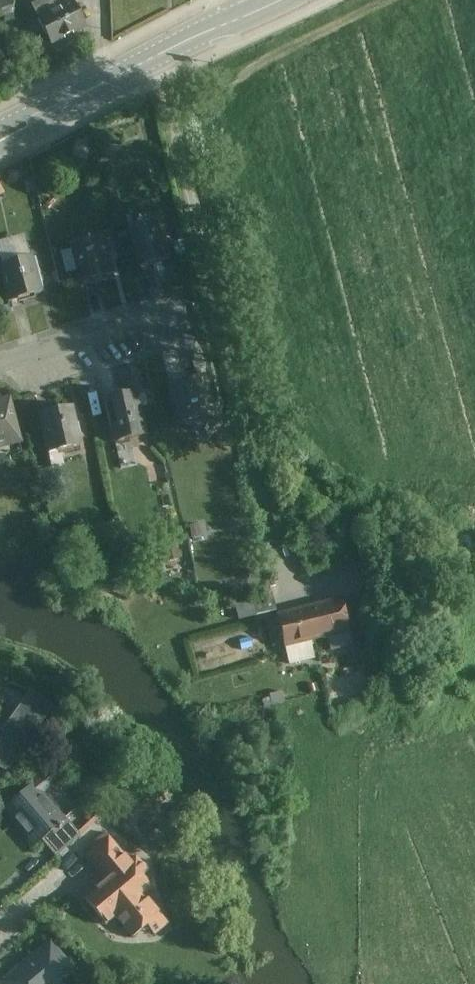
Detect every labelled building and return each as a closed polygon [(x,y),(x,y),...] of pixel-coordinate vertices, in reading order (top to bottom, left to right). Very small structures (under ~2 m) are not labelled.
[(82,26),(69,1),(68,0),(38,0),(26,6),(47,44),(82,26)] [(163,222),(130,230),(140,266),(173,258),(163,222)] [(114,273),(105,236),(73,244),(82,281),(114,273)] [(42,290),(33,258),(1,266),(10,299),(42,290)] [(211,415),(203,378),(170,385),(178,422),(211,415)] [(148,435),(139,393),(105,400),(114,442),(148,435)] [(0,400),(0,449),(23,442),(11,397),(0,400)] [(82,444),(73,408),(41,415),(49,452),(82,444)] [(343,600),(279,615),(287,650),(349,633),(357,664),(377,659),(366,611),(347,616),(343,600)] [(9,771),(54,709),(32,694),(3,733),(4,735),(0,745),(0,768),(9,771)] [(66,821),(35,787),(5,814),(35,848),(66,821)] [(176,920),(121,853),(89,879),(91,881),(76,894),(95,919),(111,906),(146,945),(176,920)] [(2,983),(64,983),(77,973),(51,943),(2,983)]
